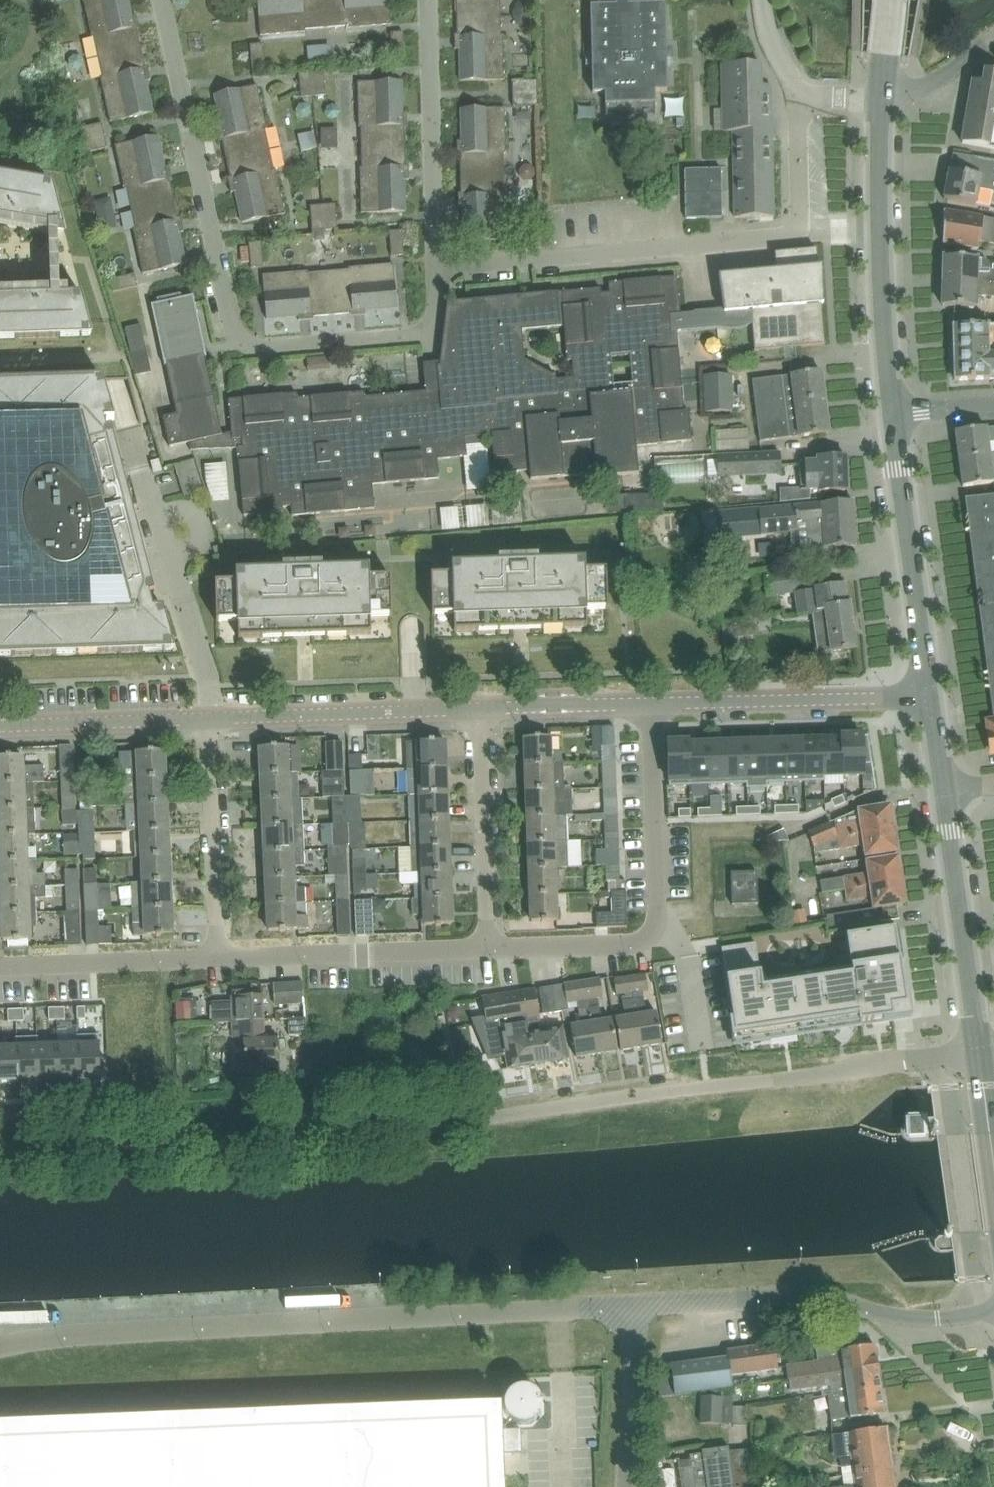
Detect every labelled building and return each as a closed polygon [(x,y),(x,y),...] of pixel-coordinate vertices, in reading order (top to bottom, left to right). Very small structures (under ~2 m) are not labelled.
[(129,0),(84,0),(92,38),(94,37),(98,57),(142,48),(137,26),(135,26),(129,0)] [(281,34),(307,32),(307,30),(326,28),(324,0),(258,0),(261,36),(281,34)] [(390,0),(324,0),(326,28),(347,27),(347,28),(392,25),(390,0)] [(501,14),(500,0),(457,0),(457,15),(501,14)] [(616,5),(589,6),(592,92),(605,92),(605,104),(655,103),(655,90),(666,90),(665,4),(628,5),(628,0),(616,0),(616,5)] [(501,36),(501,14),(457,15),(458,38),(460,38),(461,81),(505,80),(504,36),(501,36)] [(393,57),(406,56),(404,32),(391,33),(393,57)] [(253,69),(266,68),(263,43),(251,45),(253,69)] [(111,122),(134,117),(153,112),(144,71),(146,70),(142,48),(98,57),(103,78),(101,79),(111,122)] [(762,94),(761,64),(722,66),(724,132),(733,132),(735,218),(774,217),(772,107),(770,107),(770,94),(762,94)] [(985,71),(983,83),(973,81),(968,111),(993,116),(993,72),(985,71)] [(324,72),(312,73),(314,96),(326,95),(325,78),(324,72)] [(312,73),(300,74),(300,81),(301,89),(301,97),(314,96),(312,73)] [(513,81),(513,93),(538,93),(538,80),(513,81)] [(403,124),(402,81),(382,81),(358,82),(359,129),(361,129),(362,147),(406,146),(406,124),(403,124)] [(227,159),(269,150),(265,132),(267,131),(257,85),(215,94),(224,136),(222,137),(227,159)] [(513,106),(538,105),(538,93),(513,93),(513,106)] [(461,175),(504,174),(503,154),(506,154),(505,108),(462,109),(463,152),(461,152),(461,175)] [(968,111),(963,143),(993,149),(993,116),(968,111)] [(78,129),(81,142),(104,136),(102,124),(78,129)] [(81,142),(83,154),(107,148),(104,136),(81,142)] [(168,178),(159,136),(115,145),(125,190),(127,190),(131,209),(175,200),(170,177),(168,178)] [(361,213),(386,212),(406,212),(404,169),(407,169),(406,146),(362,147),(363,169),(360,170),(361,213)] [(273,172),(269,150),(227,159),(232,181),(234,181),(243,223),(285,214),(275,171),(273,172)] [(944,199),(958,202),(976,205),(990,208),(993,191),(993,160),(973,157),(970,174),(950,170),(944,199)] [(722,169),(685,170),(686,219),(723,218),(722,169)] [(64,229),(55,192),(34,188),(33,180),(0,174),(0,218),(64,229)] [(504,195),(504,174),(461,175),(462,197),(464,197),(465,240),(509,239),(508,194),(504,195)] [(112,198),(98,202),(104,229),(119,225),(112,198)] [(144,274),(187,264),(177,222),(179,222),(175,200),(131,209),(136,230),(134,231),(144,274)] [(336,204),(323,205),(325,230),(338,228),(337,220),(336,204)] [(323,205),(310,206),(312,222),(313,231),(325,230),(323,205)] [(984,219),(984,218),(945,211),(944,244),(979,250),(980,240),(993,243),(993,221),(984,219)] [(392,256),(405,255),(403,230),(390,231),(392,256)] [(518,250),(542,248),(541,235),(517,237),(518,250)] [(252,268),(264,267),(262,242),(250,243),(252,268)] [(207,356),(196,306),(194,296),(182,298),(181,294),(158,299),(159,303),(152,305),(165,366),(167,365),(177,414),(164,417),(170,447),(190,443),(191,451),(237,447),(238,456),(243,515),(284,512),(283,506),(291,505),(292,516),(375,508),(372,484),(440,478),(438,460),(465,457),(467,457),(466,445),(482,444),(481,436),(492,435),(495,474),(530,471),(530,479),(596,473),(597,478),(639,474),(636,446),(672,443),(692,441),(690,411),(685,411),(681,370),(678,335),(678,331),(718,328),(725,329),(732,329),(739,329),(746,327),(753,324),(753,328),(755,351),(820,345),(826,345),(822,305),(824,305),(823,267),(819,267),(817,249),(804,250),(775,253),(777,271),(719,276),(724,310),(695,312),(695,314),(681,315),(678,277),(609,283),(610,293),(602,294),(602,289),(562,292),(448,303),(441,362),(440,366),(424,368),(426,391),(365,397),(365,392),(298,398),(298,393),(229,400),(232,432),(223,434),(206,357),(207,356)] [(944,281),(993,283),(993,265),(992,264),(992,269),(991,269),(991,266),(989,262),(986,259),(982,259),(978,258),(964,258),(945,257),(944,257),(944,281)] [(333,315),(355,313),(355,311),(398,308),(394,264),(374,266),(348,268),(348,271),(329,272),(333,315)] [(308,274),(308,271),(263,275),(267,319),(310,315),(310,317),(333,315),(329,272),(308,274)] [(114,292),(137,287),(135,274),(111,279),(114,292)] [(943,306),(954,306),(963,307),(977,307),(977,296),(993,297),(993,283),(944,281),(943,306)] [(14,331),(15,331),(15,338),(15,339),(61,337),(61,329),(90,328),(89,322),(86,311),(82,295),(81,295),(69,295),(0,297),(0,331),(14,331)] [(953,326),(953,327),(955,379),(955,380),(960,380),(961,380),(993,379),(993,325),(986,325),(985,316),(975,314),(962,312),(954,313),(954,326),(953,326)] [(142,325),(126,328),(131,351),(147,348),(142,325)] [(136,375),(152,372),(147,348),(131,351),(136,375)] [(316,358),(307,359),(309,371),(317,371),(316,358)] [(825,402),(821,371),(792,375),(792,374),(753,380),(755,400),(757,411),(825,402)] [(706,412),(733,411),(731,375),(705,376),(706,412)] [(11,647),(12,655),(57,654),(57,645),(76,645),(76,653),(79,653),(79,644),(98,644),(98,652),(144,651),(143,642),(172,641),(164,607),(153,607),(149,594),(155,592),(112,427),(106,429),(104,420),(114,419),(105,385),(0,389),(0,647),(11,647)] [(801,437),(809,436),(829,433),(825,402),(757,411),(761,442),(801,437)] [(956,431),(960,459),(991,455),(993,454),(993,427),(987,428),(987,427),(956,431)] [(717,450),(750,449),(749,429),(716,431),(717,450)] [(781,453),(718,456),(719,475),(719,476),(766,474),(782,474),(781,466),(781,453)] [(960,459),(963,487),(993,483),(993,454),(991,455),(960,459)] [(802,490),(782,490),(782,502),(810,499),(810,497),(809,490),(809,488),(819,487),(819,491),(828,491),(848,490),(847,457),(832,458),(827,458),(818,458),(818,462),(806,462),(801,462),(802,488),(802,490)] [(195,459),(176,465),(177,469),(185,493),(185,496),(204,491),(195,459)] [(210,501),(231,499),(229,462),(209,463),(210,501)] [(656,495),(625,495),(625,513),(656,513),(656,495)] [(973,498),(993,659),(993,495),(986,496),(973,498)] [(759,509),(719,513),(721,539),(762,535),(791,532),(798,532),(797,521),(811,520),(813,547),(825,546),(825,547),(857,545),(854,500),(849,501),(828,502),(822,503),(810,504),(796,506),(759,509)] [(453,573),(431,573),(433,606),(454,604),(454,613),(454,614),(455,630),(479,629),(479,622),(498,621),(498,623),(498,628),(499,628),(501,628),(515,628),(514,620),(527,619),(528,627),(533,627),(541,627),(544,627),(544,620),(563,619),(563,621),(563,626),(587,625),(587,609),(586,600),(608,599),(607,569),(607,567),(586,568),(585,568),(585,560),(585,558),(539,559),(539,562),(539,566),(533,567),(533,562),(533,555),(504,556),(504,563),(505,568),(499,568),(499,563),(499,561),(452,562),(453,569),(453,573)] [(237,580),(215,581),(217,613),(238,612),(238,620),(238,621),(239,637),(263,636),(263,630),(282,629),(282,630),(282,636),(285,636),(299,635),(298,627),(311,627),(312,635),(326,634),(327,634),(328,634),(328,627),(347,627),(347,631),(347,633),(371,633),(371,617),(371,615),(371,607),(392,607),(391,577),(391,575),(370,576),(369,576),(369,567),(369,565),(323,567),(323,569),(323,574),(317,574),(317,569),(317,564),(317,563),(288,564),(288,565),(289,570),(289,575),(283,575),(283,570),(283,568),(236,570),(237,580)] [(793,570),(766,574),(767,584),(769,596),(783,594),(782,587),(795,585),(793,570)] [(797,592),(796,592),(797,598),(799,614),(813,612),(818,612),(818,611),(817,607),(825,606),(829,605),(849,602),(846,583),(826,585),(814,587),(815,590),(797,592)] [(825,606),(817,607),(818,611),(818,612),(826,611),(827,619),(829,632),(832,652),(857,648),(853,615),(851,602),(849,602),(829,605),(825,606)] [(615,726),(594,727),(595,749),(603,749),(603,762),(616,761),(615,726)] [(535,738),(525,738),(526,764),(553,763),(553,752),(552,737),(551,737),(541,737),(541,736),(535,736),(535,738)] [(869,736),(842,737),(842,739),(843,739),(844,776),(864,775),(875,774),(873,764),(869,736)] [(842,739),(823,740),(825,776),(826,776),(844,776),(843,739),(842,739)] [(435,741),(435,740),(429,740),(429,741),(407,742),(408,768),(447,767),(446,741),(435,741)] [(804,740),(785,741),(786,782),(806,782),(804,740)] [(823,740),(804,740),(806,782),(826,781),(826,776),(825,776),(823,740)] [(785,741),(766,742),(767,783),(768,783),(786,782),(785,741)] [(343,742),(326,742),(327,771),(345,771),(344,756),(344,742),(343,742)] [(689,742),(668,742),(670,786),(690,786),(689,744),(690,744),(689,742)] [(747,742),(727,743),(729,784),(747,784),(748,784),(747,742)] [(766,742),(747,742),(748,784),(747,784),(747,788),(768,788),(768,783),(767,783),(766,742)] [(690,744),(689,744),(690,786),(710,785),(708,743),(690,744)] [(727,743),(708,743),(710,785),(729,784),(727,743)] [(272,747),(261,747),(262,774),(290,773),(293,773),(292,761),(289,761),(289,746),(288,746),(277,747),(277,746),(272,746),(272,747)] [(154,751),(154,750),(149,750),(149,751),(120,753),(121,779),(137,779),(166,777),(165,751),(154,751)] [(0,757),(0,783),(34,781),(33,782),(45,782),(45,777),(44,766),(23,767),(23,756),(12,756),(12,755),(7,755),(7,756),(0,757)] [(351,771),(363,770),(362,755),(350,756),(351,771)] [(616,761),(603,762),(604,778),(604,788),(617,787),(616,761)] [(63,781),(75,780),(74,763),(62,764),(63,781)] [(565,789),(564,763),(553,763),(526,764),(527,790),(565,789)] [(81,780),(93,780),(93,764),(80,765),(81,780)] [(421,794),(448,793),(447,767),(408,768),(409,794),(421,794)] [(351,787),(364,786),(363,770),(351,771),(351,787)] [(327,771),(322,771),(322,772),(323,797),(332,796),(332,797),(346,796),(345,787),(345,771),(327,771)] [(290,773),(262,774),(263,800),(291,799),(299,799),(298,773),(293,773),(290,773)] [(126,805),(168,803),(166,777),(137,779),(121,779),(122,805),(126,805)] [(64,807),(76,806),(75,780),(63,781),(64,807)] [(82,806),(92,805),(92,795),(94,795),(93,780),(81,780),(82,796),(82,806)] [(0,783),(0,809),(27,808),(35,808),(33,782),(34,781),(0,783)] [(617,787),(604,788),(605,805),(605,814),(618,813),(617,788),(617,787)] [(565,789),(527,790),(528,816),(568,815),(573,815),(573,807),(572,789),(572,788),(565,789)] [(449,819),(448,793),(421,794),(409,794),(410,821),(418,820),(449,819)] [(843,795),(832,800),(833,802),(835,808),(846,803),(843,795)] [(334,823),(350,823),(349,806),(349,796),(346,796),(332,797),(334,823)] [(264,826),(296,825),(303,825),(302,798),(291,799),(263,800),(264,826)] [(825,800),(813,801),(813,811),(826,805),(825,800)] [(127,831),(136,831),(169,829),(168,803),(126,805),(127,831)] [(92,810),(92,805),(82,806),(82,811),(79,811),(80,823),(80,832),(95,832),(94,823),(95,823),(95,810),(92,810)] [(76,806),(64,807),(64,824),(80,823),(79,811),(76,811),(76,806)] [(361,806),(349,806),(350,823),(362,822),(361,806)] [(787,806),(775,806),(775,814),(787,814),(787,806)] [(799,806),(787,806),(787,814),(799,814),(799,806)] [(832,822),(808,833),(814,847),(825,842),(838,837),(895,829),(892,809),(887,806),(881,807),(859,810),(836,820),(837,826),(837,829),(835,829),(832,822)] [(749,807),(737,808),(737,816),(749,815),(749,807)] [(761,807),(749,807),(749,815),(761,815),(761,807)] [(0,809),(0,835),(31,834),(35,834),(35,808),(27,808),(0,809)] [(723,808),(710,809),(711,817),(723,816),(723,808)] [(691,809),(679,810),(679,818),(692,817),(691,809)] [(710,809),(698,809),(699,817),(711,817),(710,809)] [(619,840),(618,813),(605,814),(591,814),(592,821),(606,821),(606,840),(619,840)] [(529,843),(568,841),(568,815),(528,816),(529,843)] [(418,820),(410,821),(411,847),(422,846),(450,845),(449,819),(421,820),(418,820)] [(362,822),(350,823),(350,844),(366,843),(365,822),(362,823),(362,822)] [(335,846),(328,846),(328,849),(347,849),(347,845),(350,845),(350,823),(334,823),(334,824),(335,846)] [(266,852),(293,851),(304,851),(303,825),(296,825),(264,826),(266,852)] [(137,843),(134,843),(135,857),(143,857),(170,855),(169,829),(136,831),(137,843)] [(898,852),(895,829),(838,837),(840,849),(864,845),(866,857),(898,852)] [(784,830),(758,841),(790,841),(789,841),(785,832),(784,830)] [(95,841),(95,832),(80,832),(81,842),(81,854),(97,853),(96,841),(95,841)] [(29,860),(28,846),(31,846),(31,834),(0,835),(0,854),(0,862),(29,860)] [(838,837),(825,842),(826,851),(840,849),(838,837)] [(607,851),(597,851),(597,867),(607,866),(620,866),(619,840),(606,840),(607,851)] [(530,869),(559,868),(569,868),(568,841),(529,843),(530,869)] [(81,842),(65,842),(66,855),(81,854),(81,842)] [(422,846),(411,847),(411,848),(412,873),(451,872),(450,845),(422,846)] [(348,860),(347,849),(328,849),(329,875),(336,875),(349,874),(348,860)] [(267,878),(298,877),(298,866),(305,865),(304,851),(293,851),(266,852),(267,878)] [(132,883),(171,881),(170,855),(143,857),(144,870),(140,871),(141,882),(132,882),(132,883)] [(632,856),(633,894),(645,894),(644,855),(632,856)] [(845,877),(821,881),(823,893),(846,889),(871,886),(903,881),(899,857),(879,860),(867,862),(869,874),(845,877)] [(367,859),(354,860),(355,874),(367,874),(367,859)] [(38,874),(37,860),(29,860),(0,862),(1,888),(46,886),(46,874),(38,874)] [(620,866),(607,866),(608,881),(608,882),(608,892),(613,892),(621,892),(627,892),(626,880),(620,881),(620,866)] [(67,885),(79,884),(79,868),(66,868),(67,885)] [(85,884),(98,884),(97,868),(85,869),(85,884)] [(531,895),(556,894),(556,879),(560,879),(559,868),(530,869),(531,895)] [(452,898),(451,872),(412,873),(400,873),(400,882),(403,885),(414,884),(414,900),(452,898)] [(733,905),(759,904),(758,872),(732,873),(733,905)] [(349,874),(336,875),(337,901),(350,901),(349,891),(349,874)] [(367,874),(355,874),(355,891),(355,895),(362,895),(362,890),(366,890),(368,890),(367,874)] [(298,888),(298,877),(267,878),(268,904),(307,902),(306,888),(298,888)] [(133,909),(172,907),(171,881),(132,883),(133,909)] [(871,886),(846,889),(848,901),(872,897),(873,897),(875,908),(877,908),(900,904),(906,903),(903,881),(871,886)] [(68,911),(80,911),(79,884),(67,885),(68,899),(68,911)] [(98,884),(86,884),(86,911),(99,910),(98,885),(98,884)] [(3,914),(37,913),(36,898),(46,898),(46,897),(53,896),(53,886),(46,886),(1,888),(3,914)] [(627,910),(627,892),(601,893),(601,898),(612,898),(613,913),(597,914),(598,928),(609,927),(628,927),(627,910)] [(557,908),(556,894),(531,895),(532,921),(542,921),(542,922),(548,922),(548,921),(561,921),(561,908),(557,908)] [(452,898),(414,900),(415,915),(422,915),(422,925),(425,925),(436,925),(437,926),(442,926),(442,925),(453,924),(452,898)] [(367,900),(366,900),(356,900),(357,936),(375,935),(373,900),(367,900)] [(338,936),(351,936),(350,901),(337,901),(338,936)] [(286,931),(285,930),(308,929),(307,902),(268,904),(269,931),(280,930),(280,931),(286,931)] [(163,936),(163,935),(173,934),(172,907),(133,909),(134,936),(157,935),(157,936),(163,936)] [(99,910),(86,911),(87,945),(99,945),(100,945),(99,927),(99,910)] [(65,946),(82,945),(80,911),(68,911),(68,912),(64,912),(65,946)] [(827,916),(827,919),(829,930),(861,925),(859,911),(827,916)] [(805,912),(794,914),(795,924),(807,922),(805,912)] [(30,913),(3,914),(4,940),(9,940),(9,948),(29,947),(29,946),(28,946),(28,939),(31,939),(34,939),(34,928),(38,927),(37,925),(37,913),(30,913)] [(756,943),(722,948),(723,952),(723,956),(727,979),(733,1020),(737,1042),(767,1038),(767,1041),(771,1040),(770,1037),(772,1037),(772,1036),(798,1032),(798,1036),(802,1036),(801,1033),(803,1032),(829,1028),(829,1031),(833,1031),(832,1028),(834,1028),(834,1027),(859,1023),(860,1027),(863,1026),(863,1023),(865,1023),(865,1022),(890,1018),(891,1022),(894,1022),(892,1007),(907,1005),(905,994),(900,963),(901,963),(901,961),(900,960),(898,948),(899,948),(898,943),(897,944),(895,932),(896,932),(896,931),(896,929),(880,931),(847,936),(852,968),(762,982),(756,943)] [(639,975),(630,976),(633,992),(642,1047),(663,1044),(658,1012),(647,1014),(643,991),(648,990),(646,974),(639,975)] [(621,978),(614,979),(617,995),(625,993),(625,996),(622,997),(625,1017),(616,1018),(621,1050),(642,1047),(633,992),(630,976),(621,978)] [(593,980),(583,982),(586,1000),(589,999),(597,1054),(618,1051),(615,1031),(613,1019),(602,1021),(600,1007),(598,998),(604,997),(601,979),(593,980)] [(304,982),(288,983),(289,1004),(304,1003),(305,1003),(304,993),(304,982)] [(568,984),(565,985),(568,1002),(578,1001),(579,1009),(581,1024),(572,1025),(574,1038),(577,1058),(597,1054),(589,999),(586,1000),(583,982),(579,982),(568,984)] [(286,984),(275,985),(276,1004),(288,1004),(289,1004),(288,983),(286,983),(286,984)] [(565,985),(553,987),(557,1012),(563,1011),(569,1010),(568,1002),(565,985)] [(553,987),(540,989),(544,1014),(557,1012),(553,987)] [(535,990),(522,992),(528,1025),(540,1023),(539,1016),(535,990)] [(233,1006),(214,1007),(215,1023),(233,1022),(243,1022),(263,1021),(262,996),(245,996),(245,991),(232,992),(233,1001),(233,1006)] [(522,992),(484,998),(487,1016),(487,1017),(488,1025),(485,1026),(491,1059),(506,1056),(507,1057),(509,1068),(535,1064),(529,1032),(528,1025),(522,992)] [(191,1003),(176,1003),(177,1020),(192,1020),(191,1003)] [(86,1007),(78,1007),(78,1019),(86,1019),(86,1007)] [(57,1008),(49,1008),(50,1020),(58,1020),(57,1008)] [(65,1008),(57,1008),(58,1020),(66,1020),(65,1008)] [(25,1009),(16,1010),(17,1022),(25,1021),(25,1009)] [(16,1010),(8,1010),(9,1022),(17,1022),(16,1010)] [(306,1018),(289,1019),(289,1021),(290,1036),(307,1035),(306,1019),(306,1018)] [(263,1036),(263,1021),(243,1022),(246,1069),(279,1067),(277,1035),(263,1036)] [(536,1031),(529,1032),(535,1064),(569,1059),(566,1039),(564,1027),(536,1031)] [(79,1036),(78,1036),(78,1041),(79,1041),(80,1082),(101,1081),(100,1035),(79,1036)] [(17,1038),(16,1038),(17,1047),(18,1047),(19,1084),(39,1083),(38,1042),(39,1042),(39,1037),(38,1037),(17,1038)] [(39,1042),(38,1042),(39,1083),(60,1083),(58,1041),(39,1042)] [(78,1041),(58,1041),(60,1083),(80,1082),(79,1041),(78,1041)] [(0,1048),(0,1085),(19,1084),(18,1047),(17,1047),(0,1048)] [(923,1119),(909,1120),(910,1137),(924,1137),(923,1119)] [(779,1369),(775,1345),(728,1351),(729,1358),(731,1375),(779,1369)] [(843,1358),(787,1365),(789,1380),(790,1380),(879,1368),(875,1345),(842,1350),(843,1358)] [(733,1388),(731,1375),(729,1358),(671,1365),(675,1396),(733,1388)] [(834,1385),(835,1394),(835,1395),(882,1389),(879,1368),(790,1380),(791,1391),(834,1385)] [(526,1423),(533,1421),(539,1416),(542,1410),(544,1404),(543,1397),(541,1391),(536,1387),(531,1383),(524,1382),(518,1382),(512,1385),(507,1390),(503,1396),(503,1403),(503,1410),(507,1416),(512,1421),(519,1423),(526,1423)] [(830,1395),(833,1421),(885,1414),(882,1389),(835,1395),(835,1394),(830,1395)] [(721,1424),(722,1397),(702,1397),(701,1424),(721,1424)] [(722,1397),(721,1424),(733,1425),(733,1408),(734,1398),(722,1397)] [(505,1455),(523,1454),(522,1430),(504,1431),(504,1429),(503,1404),(232,1415),(0,1424),(0,1486),(506,1486),(505,1455)] [(747,1427),(748,1409),(733,1408),(733,1425),(733,1426),(747,1427)] [(852,1457),(841,1458),(842,1469),(853,1467),(854,1475),(893,1470),(887,1428),(867,1431),(849,1433),(852,1457)] [(680,1470),(682,1486),(734,1486),(730,1452),(729,1448),(722,1449),(703,1451),(703,1454),(690,1455),(692,1468),(680,1470)] [(748,1473),(756,1472),(754,1449),(730,1452),(734,1486),(749,1486),(748,1473)] [(841,1486),(895,1486),(893,1473),(893,1470),(854,1475),(856,1485),(845,1486),(841,1486)]
